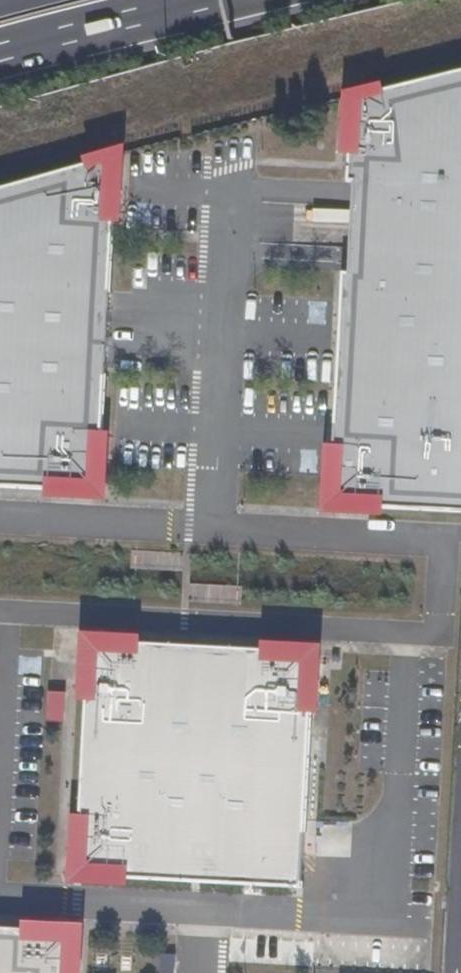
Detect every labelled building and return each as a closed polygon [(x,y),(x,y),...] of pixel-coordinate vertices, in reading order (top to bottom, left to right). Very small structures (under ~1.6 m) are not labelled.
[(358,107),(336,510),(460,517),(460,81),(358,107)] [(0,199),(0,494),(96,500),(115,166),(0,199)] [(317,660),(97,647),(83,879),(304,892),(317,660)] [(29,929),(0,927),(0,972),(71,972),(72,938),(28,936),(29,929)]
